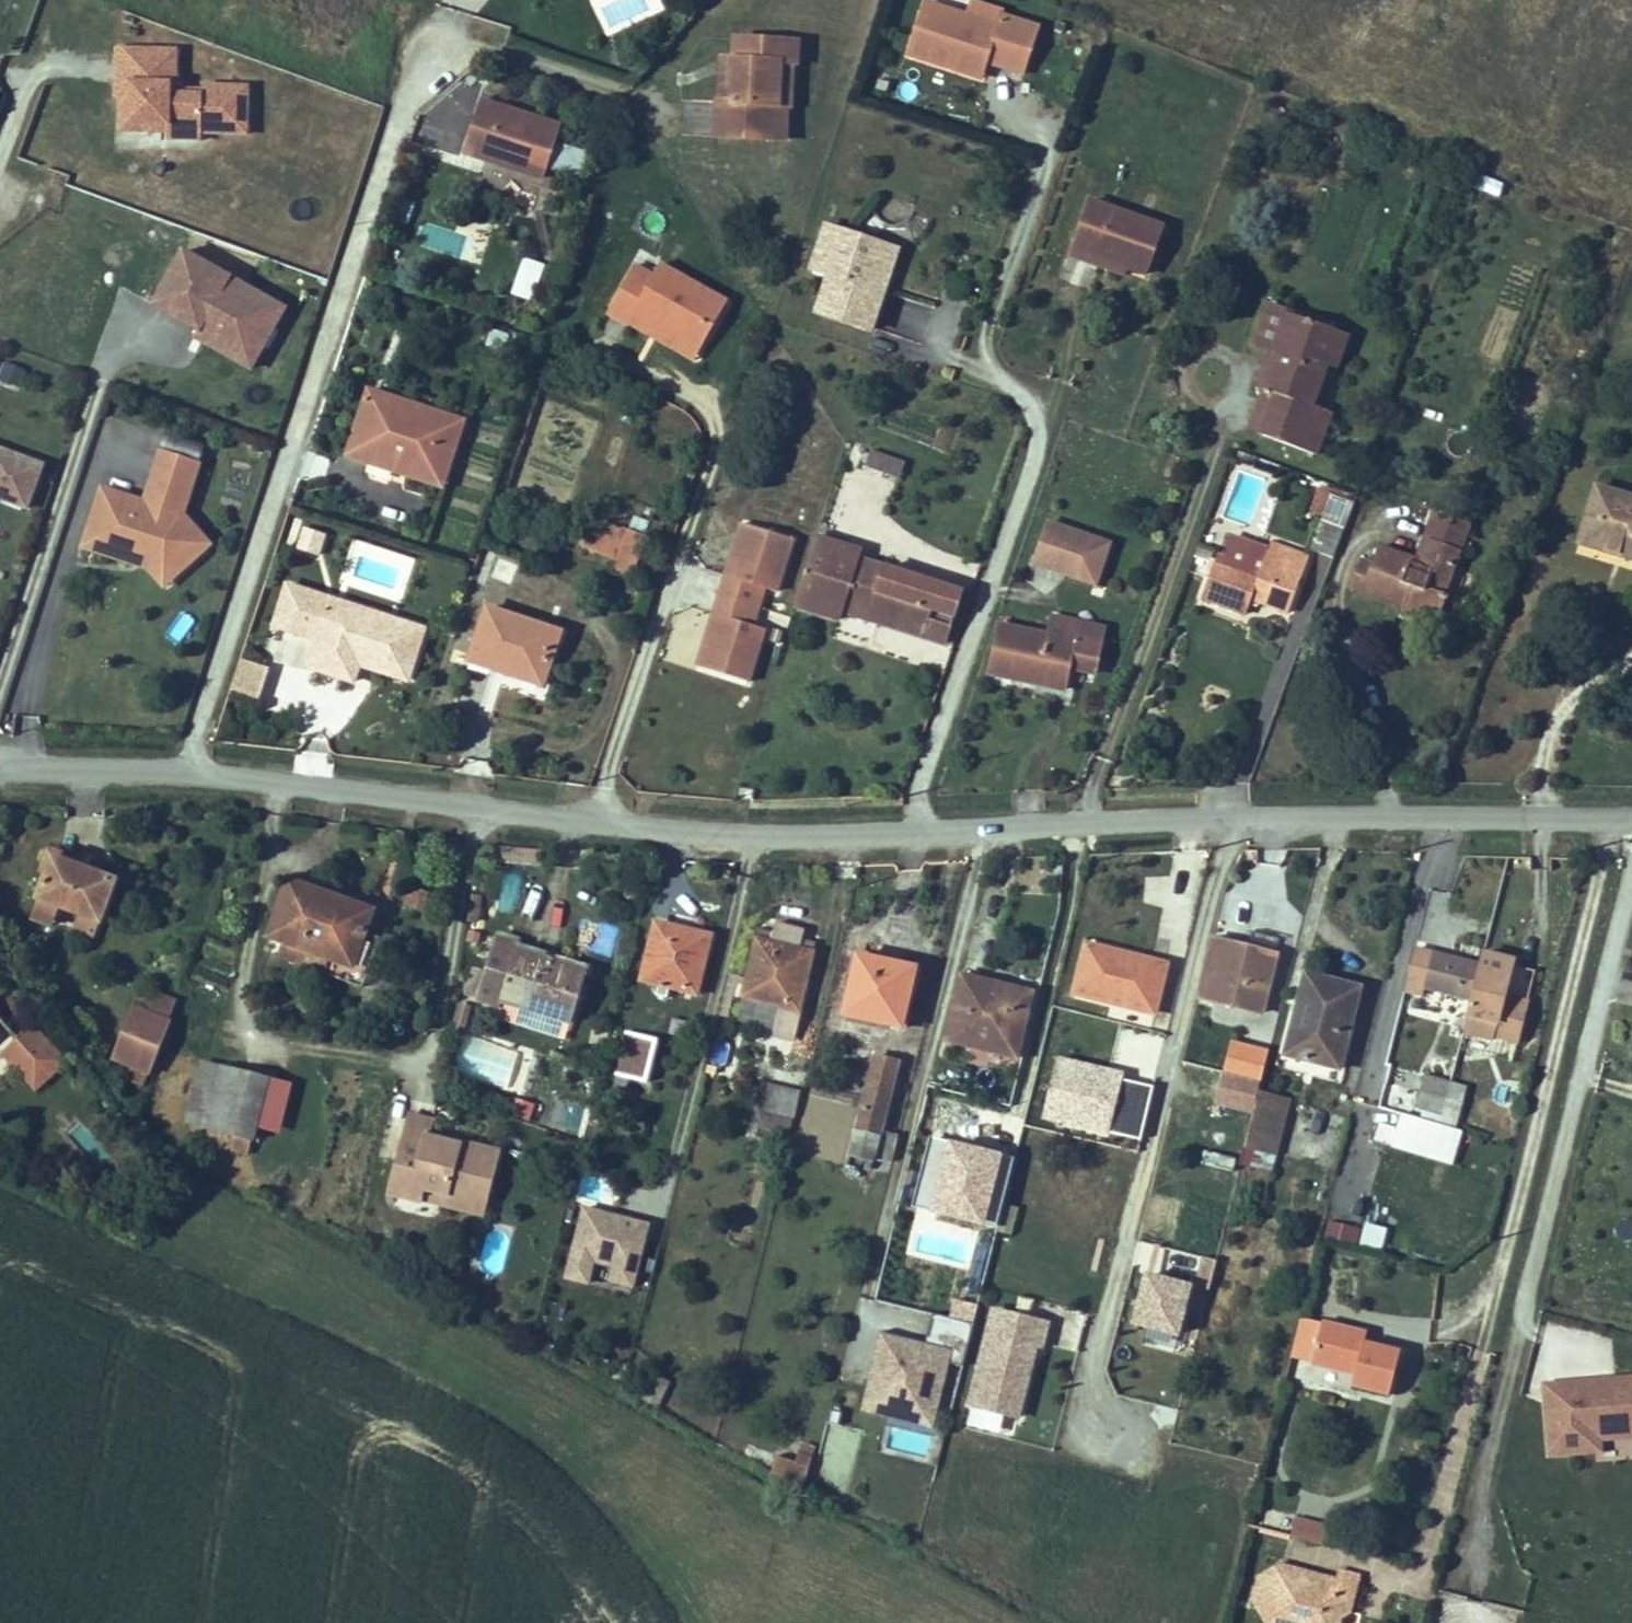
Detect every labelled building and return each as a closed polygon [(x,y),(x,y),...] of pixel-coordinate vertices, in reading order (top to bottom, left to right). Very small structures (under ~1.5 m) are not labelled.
[(1024,74),(1039,27),(1001,14),(997,26),(925,2),(908,54),(951,68),(953,60),(984,70),(987,62),(1024,74)] [(786,63),(787,41),(736,39),(735,60),(735,61),(739,61),(739,76),(734,75),(733,103),(721,102),(719,102),(717,136),(777,140),(781,63),(786,63)] [(800,42),(787,41),(786,63),(781,63),(777,140),(786,140),(788,106),(792,106),(794,64),(799,64),(800,42)] [(175,49),(115,48),(114,96),(120,96),(119,123),(166,124),(166,131),(200,132),(200,125),(245,126),(246,86),(174,84),(175,49)] [(723,59),(721,102),(733,103),(734,75),(739,76),(739,61),(735,61),(735,60),(723,59)] [(953,60),(951,68),(982,78),(984,70),(953,60)] [(482,100),(467,146),(509,160),(506,167),(543,179),(560,126),(482,100)] [(558,141),(549,168),(579,178),(588,152),(558,141)] [(467,146),(465,153),(506,167),(509,160),(467,146)] [(1091,201),(1074,248),(1096,256),(1097,252),(1127,263),(1126,267),(1128,267),(1147,274),(1163,227),(1091,201)] [(884,291),(867,285),(881,244),(827,227),(813,269),(831,275),(818,313),(871,330),(884,291)] [(867,285),(884,291),(898,250),(881,244),(867,285)] [(1096,256),(1074,248),(1071,256),(1126,275),(1128,267),(1126,267),(1127,263),(1097,252),(1096,256)] [(251,369),(285,309),(184,252),(154,305),(199,330),(195,337),(251,369)] [(539,284),(545,262),(527,257),(520,279),(539,284)] [(701,350),(728,302),(660,265),(654,277),(635,266),(608,314),(628,325),(635,313),(653,323),(701,350)] [(1256,344),(1271,350),(1280,353),(1267,389),(1263,399),(1273,403),(1262,435),(1316,455),(1332,412),(1312,405),(1327,364),(1339,331),(1271,305),(1256,344)] [(695,361),(701,350),(653,323),(647,334),(695,361)] [(490,330),(479,364),(497,370),(508,336),(490,330)] [(1350,335),(1339,331),(1327,364),(1337,368),(1350,335)] [(1280,353),(1271,350),(1258,386),(1267,389),(1280,353)] [(26,367),(4,360),(0,373),(0,381),(19,387),(26,367)] [(369,391),(365,401),(387,408),(391,398),(369,391)] [(373,456),(445,479),(464,421),(391,398),(387,408),(365,401),(348,456),(371,463),(373,456)] [(1273,403),(1263,399),(1251,431),(1262,435),(1273,403)] [(43,465),(0,449),(0,499),(27,509),(43,465)] [(890,458),(871,451),(866,466),(885,473),(890,458)] [(177,575),(210,545),(183,515),(199,465),(161,453),(145,502),(102,488),(89,532),(157,553),(177,575)] [(373,456),(371,463),(443,486),(445,479),(373,456)] [(905,463),(890,458),(885,473),(900,478),(905,463)] [(1596,487),(1580,543),(1631,559),(1631,498),(1596,487)] [(1310,514),(1339,526),(1348,501),(1319,490),(1310,514)] [(1403,556),(1379,547),(1372,565),(1361,561),(1352,587),(1403,606),(1402,610),(1423,618),(1424,614),(1439,620),(1448,595),(1444,594),(1460,550),(1458,549),(1467,522),(1435,510),(1425,538),(1431,540),(1422,565),(1415,563),(1402,558),(1403,556)] [(593,520),(588,533),(622,546),(627,533),(593,520)] [(1065,573),(1078,577),(1091,538),(1048,523),(1035,558),(1067,569),(1065,573)] [(735,578),(751,527),(742,524),(727,575),(735,578)] [(793,540),(751,527),(735,578),(727,575),(714,615),(723,618),(707,669),(749,682),(765,630),(752,626),(758,607),(764,588),(777,592),(793,540)] [(306,529),(299,549),(318,555),(325,535),(306,529)] [(629,530),(627,533),(622,546),(617,560),(612,572),(629,578),(646,537),(629,530)] [(164,587),(177,575),(157,553),(89,532),(83,548),(148,568),(164,587)] [(582,547),(617,560),(622,546),(588,533),(582,547)] [(817,537),(795,606),(840,620),(844,612),(846,603),(881,614),(878,623),(925,638),(931,621),(952,627),(964,592),(859,559),(862,551),(817,537)] [(1260,575),(1269,549),(1234,537),(1225,562),(1260,575)] [(1109,544),(1091,538),(1078,577),(1096,583),(1109,544)] [(1431,540),(1425,538),(1415,563),(1422,565),(1431,540)] [(1225,562),(1216,559),(1202,598),(1246,615),(1252,599),(1289,612),(1309,557),(1271,544),(1269,549),(1260,575),(1225,562)] [(1067,569),(1035,558),(1034,562),(1065,573),(1067,569)] [(332,600),(288,586),(275,626),(318,640),(309,667),(354,682),(360,664),(408,680),(424,630),(397,621),(392,637),(327,616),(332,600)] [(397,621),(332,600),(327,616),(392,637),(397,621)] [(881,614),(846,603),(844,612),(878,623),(881,614)] [(521,672),(520,678),(543,685),(561,633),(488,608),(470,661),(494,669),(496,664),(521,672)] [(1424,614),(1423,618),(1438,624),(1439,620),(1424,614)] [(714,615),(698,666),(707,669),(723,618),(714,615)] [(1048,636),(1001,626),(990,674),(1065,690),(1070,668),(1096,673),(1106,627),(1052,616),(1048,636)] [(931,621),(925,638),(946,644),(952,627),(931,621)] [(261,698),(270,665),(239,657),(230,690),(261,698)] [(494,669),(520,678),(521,672),(496,664),(494,669)] [(753,791),(740,788),(739,796),(752,798),(753,791)] [(542,864),(543,852),(496,848),(495,860),(542,864)] [(78,861),(49,850),(42,870),(48,872),(53,858),(76,867),(78,861)] [(76,867),(53,858),(48,872),(31,918),(52,926),(59,906),(79,914),(101,922),(116,881),(76,867)] [(365,933),(373,911),(289,881),(270,937),(286,943),(330,958),(324,974),(363,988),(380,939),(365,933)] [(424,911),(429,890),(408,884),(403,905),(424,911)] [(95,939),(101,922),(79,914),(73,931),(95,939)] [(711,937),(657,924),(643,980),(659,985),(657,996),(667,999),(670,987),(687,992),(695,958),(705,960),(711,937)] [(745,997),(799,1010),(815,944),(801,941),(799,950),(772,944),(775,934),(761,931),(745,997)] [(1261,1014),(1276,954),(1212,938),(1197,998),(1261,1014)] [(588,973),(518,951),(520,946),(497,939),(478,1000),(501,1007),(503,1002),(572,1023),(588,973)] [(280,958),(324,974),(330,958),(286,943),(280,958)] [(1087,945),(1075,994),(1155,1013),(1167,964),(1087,945)] [(1481,966),(1415,949),(1404,990),(1422,995),(1424,987),(1472,999),(1464,1032),(1494,1040),(1495,1036),(1518,1042),(1528,1002),(1505,997),(1515,960),(1485,952),(1481,966)] [(915,968),(859,956),(846,1015),(902,1027),(915,968)] [(695,958),(687,992),(696,994),(705,960),(695,958)] [(1361,987),(1306,973),(1296,1013),(1303,1015),(1292,1057),(1340,1069),(1361,987)] [(963,976),(947,1040),(986,1050),(988,1042),(1020,1049),(1033,993),(963,976)] [(171,1000),(148,991),(140,1010),(164,1019),(171,1000)] [(140,1010),(133,1007),(113,1059),(127,1064),(148,1072),(151,1074),(171,1022),(164,1019),(140,1010)] [(1292,1057),(1303,1015),(1296,1013),(1285,1055),(1292,1057)] [(34,1025),(3,1053),(37,1091),(68,1062),(34,1025)] [(657,1041),(628,1033),(617,1076),(646,1083),(657,1041)] [(988,1042),(986,1050),(1018,1057),(1020,1049),(988,1042)] [(1269,1054),(1232,1045),(1225,1073),(1262,1082),(1269,1054)] [(892,1162),(899,1135),(880,1131),(897,1062),(874,1057),(850,1158),(866,1162),(864,1168),(870,1169),(873,1157),(892,1162)] [(186,1124),(209,1130),(226,1066),(203,1060),(186,1124)] [(148,1072),(127,1064),(122,1078),(143,1086),(148,1072)] [(247,1155),(256,1123),(268,1078),(226,1066),(209,1130),(205,1144),(247,1155)] [(1448,1101),(1453,1083),(1425,1076),(1420,1093),(1448,1101)] [(289,1083),(268,1078),(256,1123),(277,1128),(289,1083)] [(1141,1140),(1154,1087),(1121,1079),(1109,1133),(1141,1140)] [(766,1083),(760,1110),(793,1118),(799,1091),(766,1083)] [(1467,1087),(1453,1083),(1448,1101),(1420,1093),(1416,1109),(1444,1116),(1442,1124),(1457,1127),(1467,1087)] [(1217,1139),(1246,1146),(1259,1093),(1230,1087),(1217,1139)] [(1291,1101),(1259,1093),(1246,1146),(1277,1154),(1291,1101)] [(790,1134),(793,1118),(760,1110),(756,1126),(790,1134)] [(1391,1144),(1453,1164),(1463,1132),(1401,1112),(1391,1144)] [(429,1137),(432,1124),(411,1119),(391,1196),(421,1203),(422,1201),(425,1190),(467,1201),(469,1196),(487,1201),(499,1155),(460,1145),(457,1156),(449,1153),(451,1146),(428,1140),(429,1137)] [(943,1197),(1001,1212),(1017,1151),(934,1130),(923,1174),(948,1180),(943,1197)] [(460,1145),(429,1137),(428,1140),(451,1146),(449,1153),(457,1156),(460,1145)] [(1204,1152),(1203,1166),(1234,1168),(1235,1154),(1204,1152)] [(923,1174),(919,1191),(943,1197),(948,1180),(923,1174)] [(1364,1218),(1374,1182),(1347,1174),(1337,1210),(1364,1218)] [(483,1219),(487,1201),(469,1196),(467,1201),(425,1190),(422,1201),(421,1203),(483,1219)] [(633,1286),(648,1225),(584,1209),(567,1278),(588,1283),(594,1261),(615,1266),(611,1281),(633,1286)] [(1356,1244),(1361,1228),(1329,1218),(1324,1234),(1356,1244)] [(1384,1248),(1386,1225),(1363,1223),(1361,1246),(1384,1248)] [(1147,1328),(1143,1344),(1175,1353),(1193,1282),(1147,1270),(1132,1324),(1147,1328)] [(1054,1327),(993,1313),(966,1417),(1025,1430),(1043,1348),(1049,1350),(1054,1327)] [(1321,1323),(1300,1318),(1290,1357),(1311,1363),(1321,1323)] [(923,1349),(882,1339),(863,1414),(892,1421),(895,1407),(926,1415),(937,1375),(942,1376),(944,1368),(947,1369),(961,1372),(972,1329),(931,1319),(923,1349)] [(1356,1332),(1321,1323),(1311,1363),(1354,1374),(1351,1385),(1389,1394),(1399,1352),(1363,1343),(1354,1341),(1356,1332)] [(1365,1334),(1356,1332),(1354,1341),(1363,1343),(1365,1334)] [(932,1431),(947,1369),(944,1368),(942,1376),(937,1375),(926,1415),(895,1407),(892,1421),(932,1431)] [(653,1376),(646,1390),(661,1398),(668,1383),(653,1376)] [(1546,1402),(1550,1453),(1598,1449),(1597,1437),(1631,1434),(1631,1378),(1615,1380),(1616,1387),(1607,1387),(1607,1380),(1573,1383),(1574,1400),(1546,1402)] [(1573,1383),(1544,1385),(1546,1402),(1574,1400),(1573,1383)] [(656,1406),(661,1398),(646,1390),(642,1399),(656,1406)] [(842,1417),(829,1414),(826,1426),(840,1429),(842,1417)] [(802,1445),(798,1454),(812,1459),(815,1449),(802,1445)] [(804,1490),(812,1459),(798,1454),(796,1462),(778,1455),(771,1473),(804,1490)] [(1327,1525),(1295,1517),(1290,1535),(1322,1543),(1327,1525)] [(1313,1618),(1331,1622),(1341,1622),(1342,1618),(1351,1613),(1361,1575),(1339,1570),(1337,1577),(1336,1578),(1331,1581),(1315,1577),(1309,1581),(1301,1568),(1288,1575),(1281,1562),(1258,1576),(1252,1599),(1266,1622),(1312,1622),(1313,1618)] [(1288,1575),(1301,1568),(1281,1562),(1288,1575)] [(1336,1578),(1337,1577),(1301,1568),(1309,1581),(1315,1577),(1331,1581),(1336,1578)]
